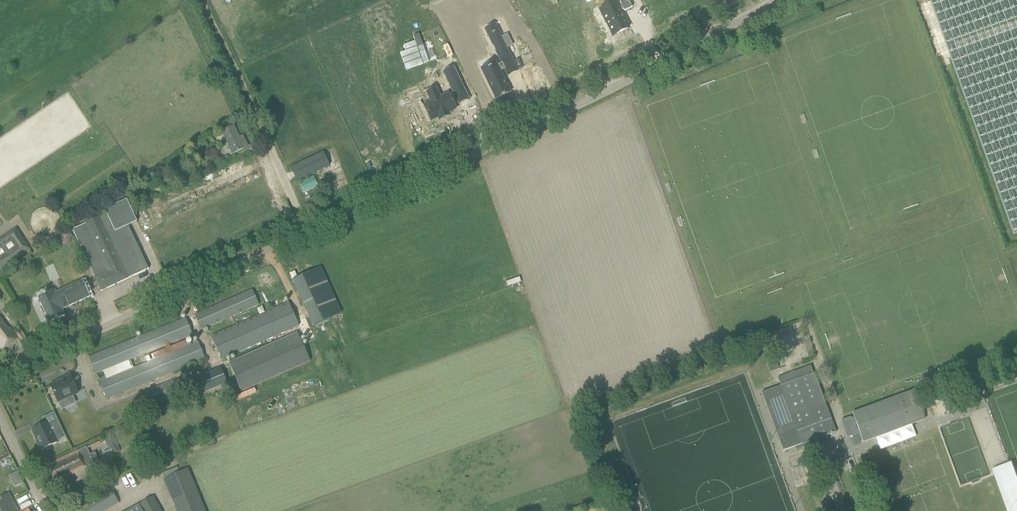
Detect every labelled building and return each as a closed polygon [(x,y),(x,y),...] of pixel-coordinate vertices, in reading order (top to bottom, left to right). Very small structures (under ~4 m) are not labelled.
[(449,0),(404,0),(395,4),(424,78),(472,59),(449,0)] [(601,14),(611,33),(613,36),(628,28),(620,11),(623,10),(624,11),(632,7),(629,0),(619,0),(621,5),(618,7),(617,6),(601,14)] [(1013,233),(1016,231),(1016,0),(930,0),(1013,233)] [(488,36),(497,31),(494,24),(484,29),(488,36)] [(500,61),(482,70),(495,97),(507,91),(497,69),(501,67),(500,65),(511,60),(506,49),(500,38),(497,31),(488,36),(500,61)] [(507,35),(500,38),(506,49),(512,46),(507,35)] [(406,56),(399,59),(405,72),(412,68),(406,56)] [(507,77),(516,73),(511,60),(502,65),(507,77)] [(433,104),(426,107),(432,120),(444,114),(445,117),(450,114),(449,112),(460,107),(454,95),(466,89),(455,67),(443,72),(453,91),(441,97),(439,93),(430,98),(433,104)] [(232,154),(238,151),(247,147),(242,136),(239,138),(233,127),(224,131),(222,132),(232,154)] [(300,164),(291,168),(292,171),(295,177),(297,180),(298,180),(306,176),(329,165),(323,153),(300,164)] [(303,193),(312,188),(317,186),(313,177),(307,179),(298,184),(303,193)] [(311,208),(318,205),(314,197),(307,200),(311,208)] [(148,269),(144,260),(127,226),(136,222),(126,200),(104,211),(106,214),(100,217),(129,278),(148,269)] [(94,277),(101,291),(129,278),(100,217),(72,230),(94,277)] [(29,248),(15,228),(0,238),(0,268),(29,248)] [(25,259),(28,264),(33,261),(30,255),(25,259)] [(292,280),(313,326),(341,313),(320,267),(292,280)] [(62,292),(57,294),(54,289),(45,294),(45,293),(43,294),(38,297),(39,297),(41,302),(40,302),(41,304),(43,303),(48,315),(53,313),(56,320),(65,316),(62,309),(65,308),(65,306),(68,304),(69,306),(90,296),(82,280),(61,290),(62,292)] [(276,284),(266,291),(269,297),(280,290),(276,284)] [(201,330),(211,326),(259,305),(252,290),(194,315),(201,330)] [(225,358),(261,342),(262,343),(299,326),(288,302),(251,319),(211,337),(222,363),(226,361),(225,358)] [(3,349),(17,338),(9,328),(7,329),(0,319),(0,345),(3,349)] [(205,359),(198,342),(134,369),(130,359),(137,356),(137,357),(192,335),(186,319),(92,357),(96,366),(98,372),(103,370),(105,376),(98,379),(106,400),(205,359)] [(297,333),(229,362),(242,391),(310,362),(297,333)] [(775,363),(767,365),(769,371),(777,369),(775,363)] [(836,431),(815,373),(813,373),(810,366),(777,377),(781,386),(761,392),(782,450),(836,431)] [(227,383),(220,368),(198,377),(205,392),(227,383)] [(70,376),(50,385),(58,402),(58,401),(62,409),(66,407),(62,399),(67,397),(77,392),(74,385),(70,376)] [(145,408),(179,395),(173,381),(140,394),(145,408)] [(902,395),(852,413),(854,417),(850,418),(850,417),(840,420),(847,437),(851,436),(852,439),(859,442),(862,441),(863,443),(917,423),(925,420),(922,404),(914,390),(902,395)] [(58,443),(57,441),(65,437),(57,420),(49,424),(48,423),(30,431),(40,452),(58,443)] [(121,451),(113,436),(104,440),(112,456),(121,451)] [(149,463),(157,458),(149,442),(141,446),(146,456),(146,457),(149,463)] [(86,447),(69,455),(77,472),(85,468),(98,461),(94,453),(90,455),(86,447)] [(69,455),(57,461),(47,466),(55,483),(64,478),(77,472),(69,455)] [(991,470),(1007,510),(1016,510),(1016,480),(1011,462),(1000,466),(991,470)] [(176,510),(206,510),(188,468),(163,479),(176,510)] [(17,472),(10,476),(15,486),(22,483),(17,472)] [(89,495),(97,491),(92,482),(84,486),(89,495)] [(80,499),(89,495),(84,486),(76,490),(80,499)] [(119,503),(110,489),(74,510),(105,510),(119,503)] [(75,502),(80,499),(76,490),(70,493),(75,502)] [(0,499),(0,510),(17,510),(8,494),(0,499)] [(154,496),(139,505),(138,504),(126,510),(162,510),(154,496)]
